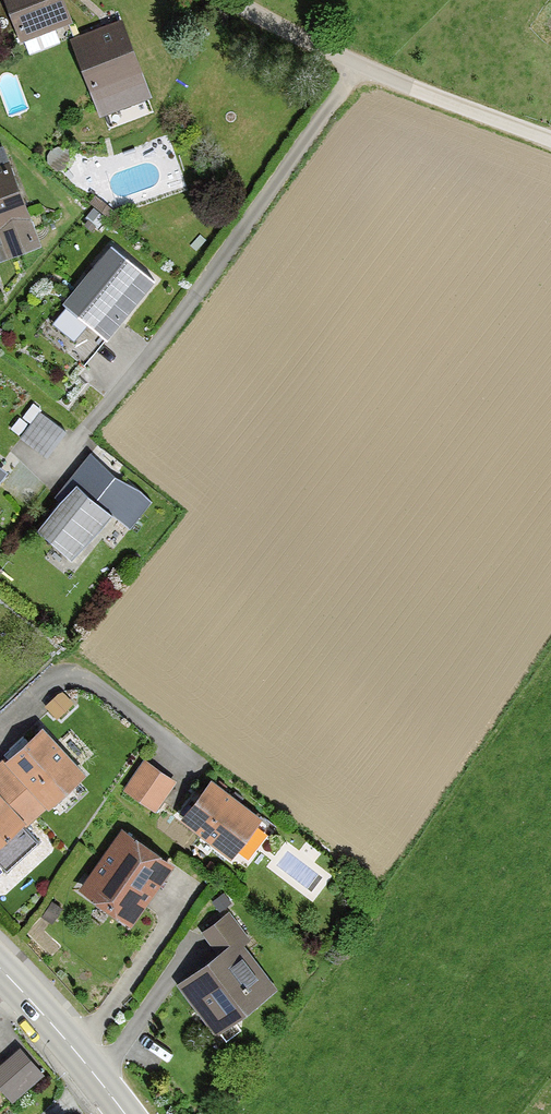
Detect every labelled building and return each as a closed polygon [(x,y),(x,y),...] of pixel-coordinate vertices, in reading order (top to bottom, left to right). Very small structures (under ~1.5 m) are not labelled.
[(59,0),(0,0),(0,6),(14,47),(69,28),(59,0)] [(142,82),(120,21),(65,40),(87,102),(142,82)] [(8,162),(0,165),(0,234),(30,224),(8,162)] [(155,283),(111,246),(63,305),(107,341),(155,283)] [(0,463),(0,489),(12,472),(0,463)] [(111,516),(77,486),(36,531),(70,562),(111,516)] [(24,823),(27,828),(84,776),(39,727),(0,762),(0,845),(24,823)] [(147,761),(126,790),(157,812),(178,782),(147,761)] [(263,818),(210,778),(180,817),(233,857),(263,818)] [(124,829),(82,891),(136,927),(178,865),(124,829)] [(228,911),(201,931),(218,953),(178,984),(218,1035),(277,989),(245,948),(252,942),(228,911)]
